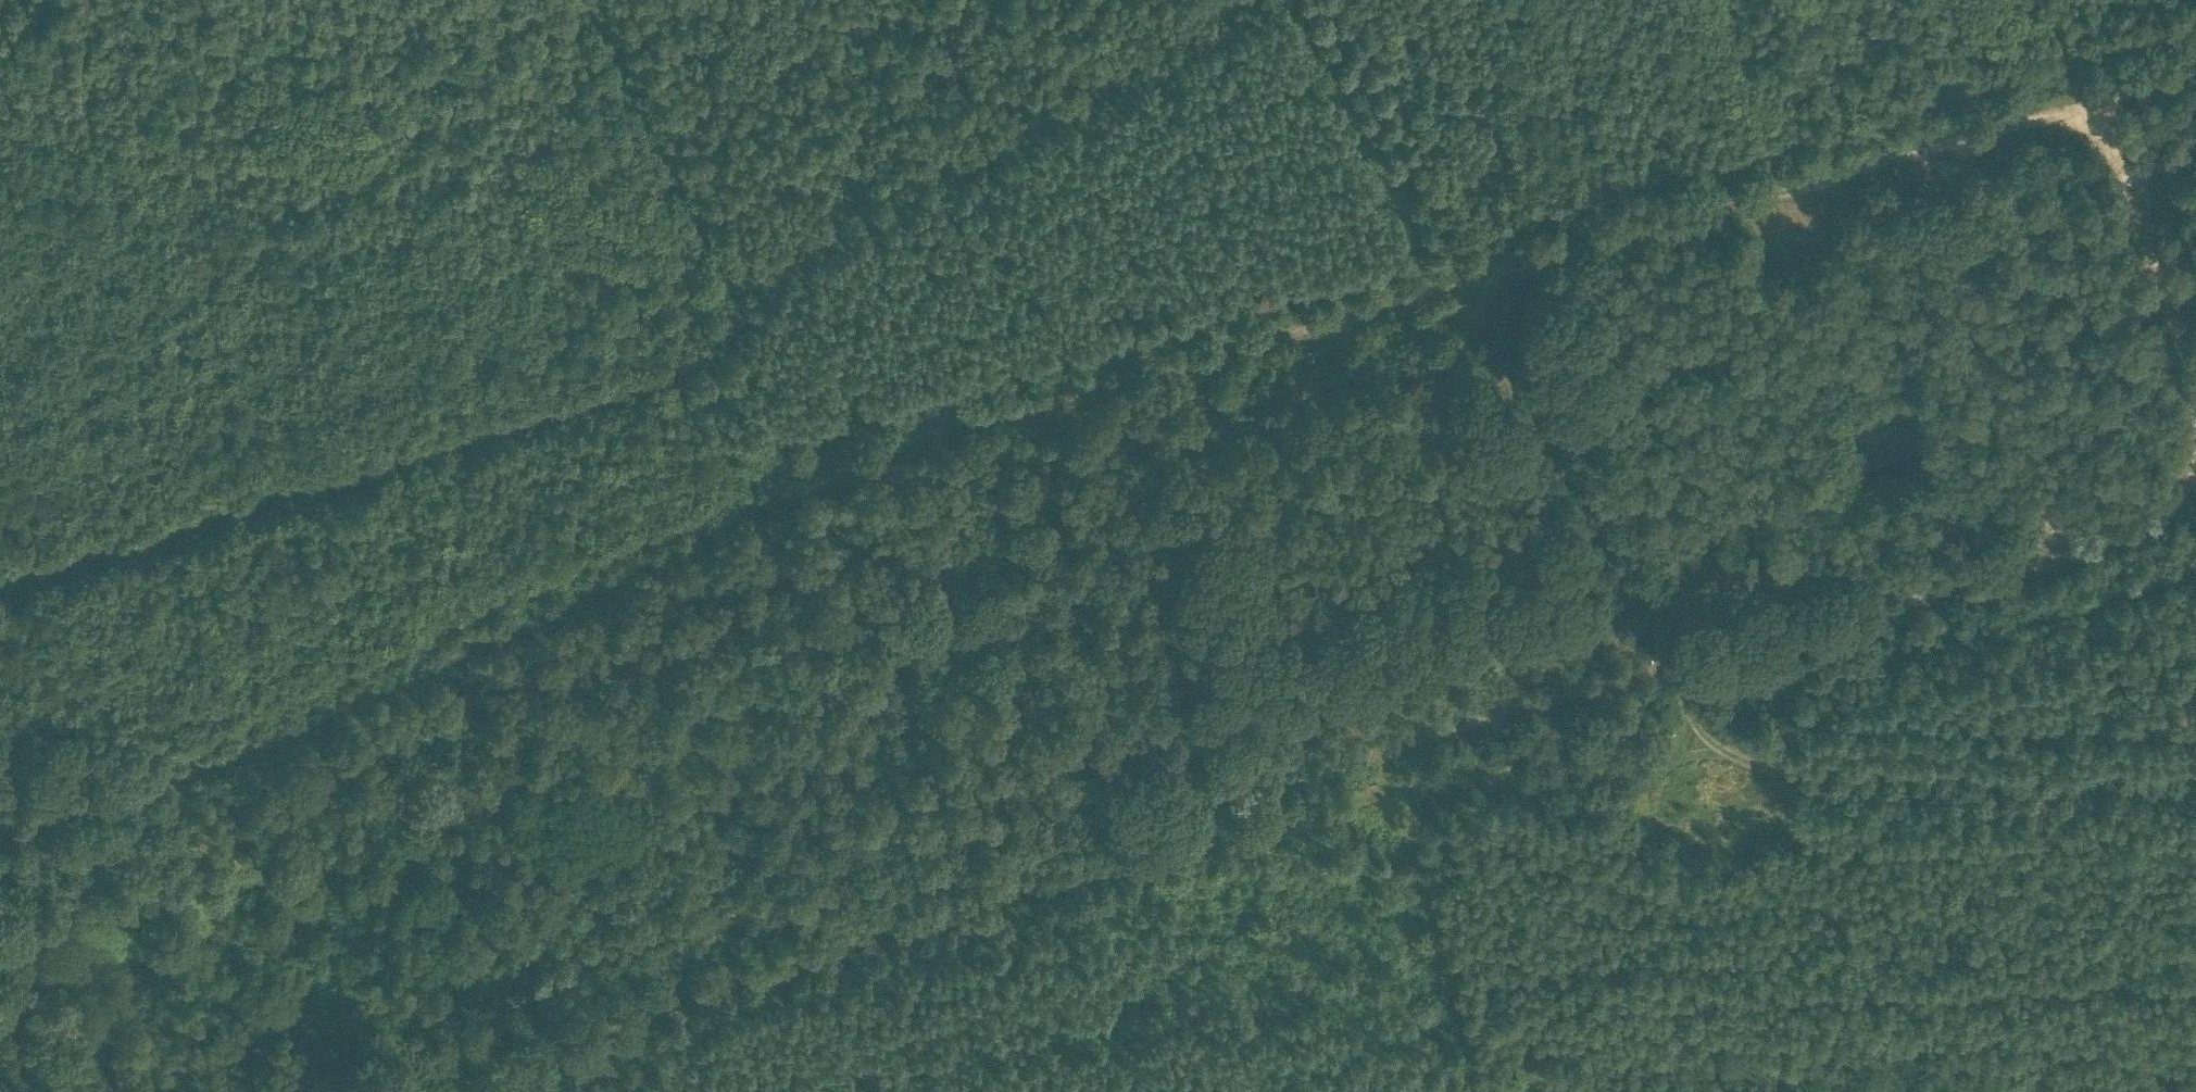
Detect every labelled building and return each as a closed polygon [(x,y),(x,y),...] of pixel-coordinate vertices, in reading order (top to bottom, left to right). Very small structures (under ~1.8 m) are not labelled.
[(2152,147),(2140,152),(2147,166),(2159,160),(2152,147)]
